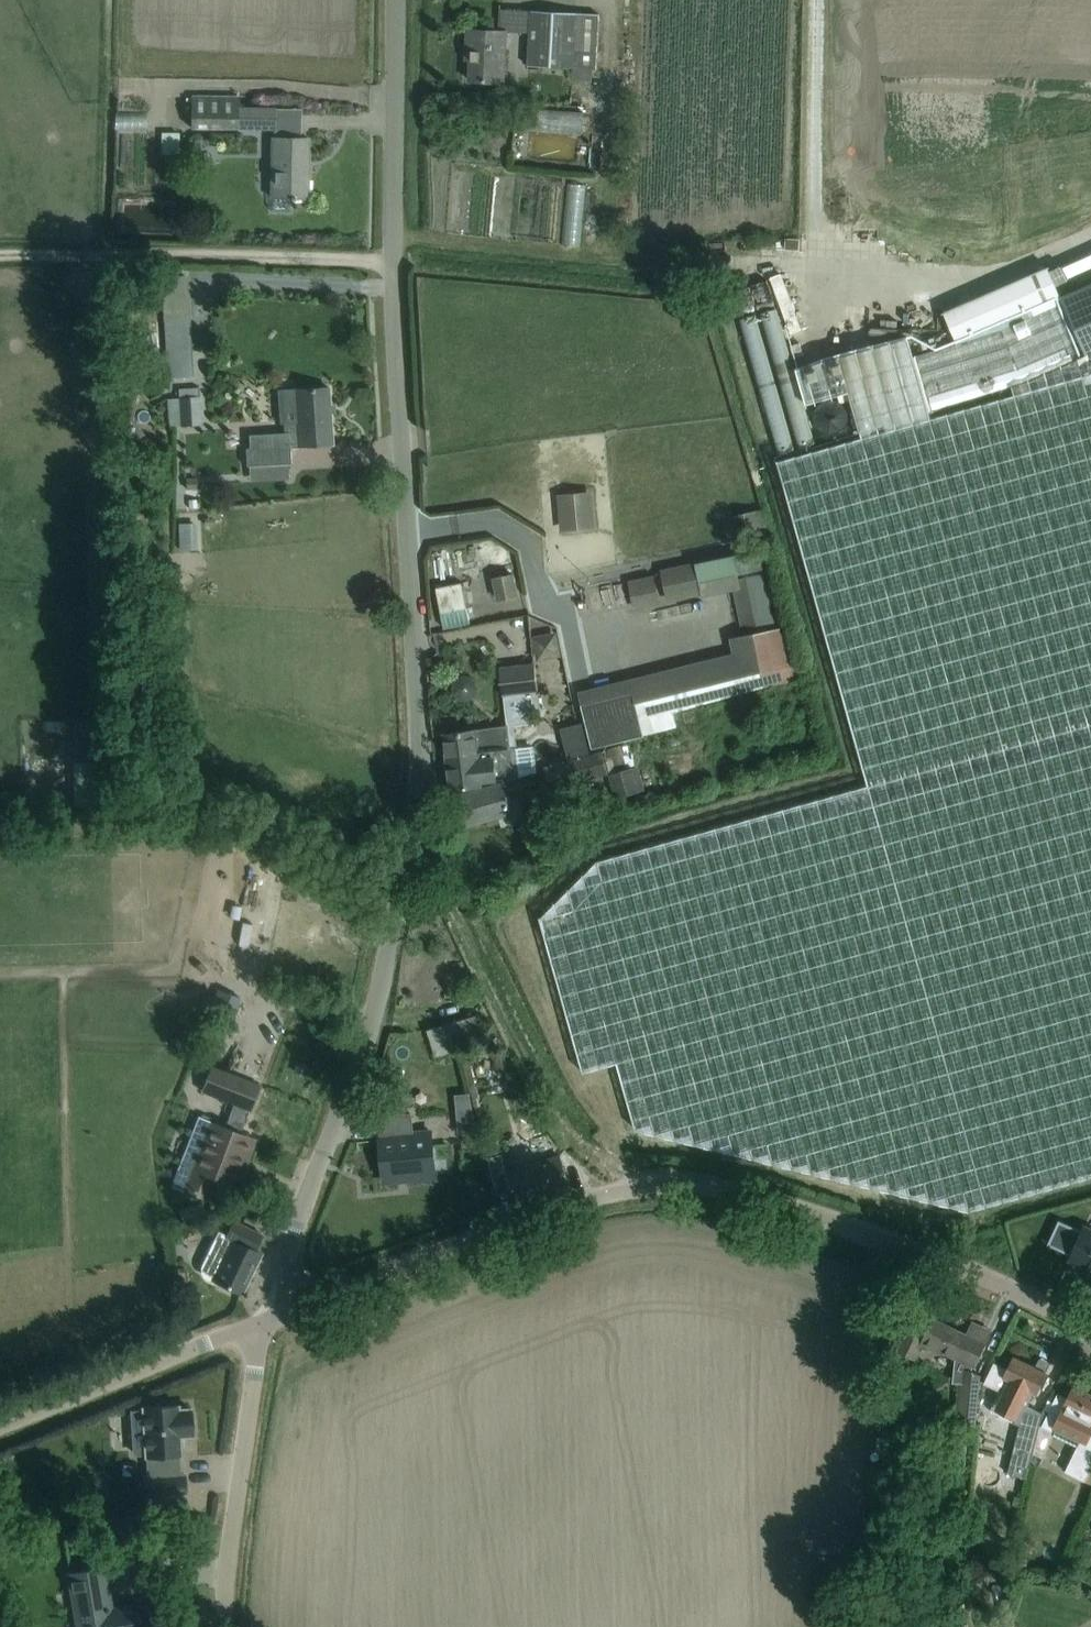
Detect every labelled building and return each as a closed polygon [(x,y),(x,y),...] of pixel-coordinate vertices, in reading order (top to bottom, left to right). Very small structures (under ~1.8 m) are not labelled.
[(531,11),(528,65),(597,68),(599,14),(531,11)] [(507,31),(489,30),(467,29),(466,51),(471,52),(471,58),(470,58),(469,80),(504,82),(507,31)] [(239,96),(191,95),(190,127),(273,128),(274,108),(239,107),(239,96)] [(275,196),(275,209),(292,210),(293,197),(307,197),(308,138),(286,137),(276,137),(275,174),(275,196)] [(785,237),(784,248),(799,248),(799,238),(785,237)] [(1060,300),(1056,290),(1070,283),(1062,269),(1049,275),(1048,271),(943,316),(957,346),(914,359),(908,341),(797,372),(807,407),(849,395),(862,439),(777,463),(868,780),(598,854),(539,911),(583,1062),(617,1053),(635,1117),(971,1195),(1090,1164),(1090,287),(1060,300)] [(185,275),(162,276),(167,376),(190,375),(185,275)] [(803,354),(800,342),(789,345),(793,357),(803,354)] [(178,397),(168,398),(169,426),(201,425),(199,396),(198,386),(178,388),(178,397)] [(294,389),(296,421),(291,422),(286,427),(287,432),(249,434),(250,449),(246,449),(247,465),(290,462),(289,446),(298,446),(332,443),(328,386),(294,389)] [(608,482),(573,484),(575,520),(610,519),(608,482)] [(759,510),(731,515),(735,540),(763,535),(759,510)] [(738,574),(764,568),(759,547),(695,562),(702,593),(703,597),(733,589),(742,632),(775,625),(764,571),(738,577),(738,574)] [(661,569),(668,601),(701,594),(694,562),(661,569)] [(530,567),(507,568),(507,589),(531,588),(530,567)] [(658,602),(652,574),(627,580),(633,608),(658,602)] [(733,653),(578,691),(581,704),(592,747),(643,735),(676,725),(673,716),(672,709),(764,684),(800,675),(788,624),(751,633),(729,638),(733,653)] [(532,635),(536,661),(560,655),(555,630),(532,635)] [(504,700),(538,694),(535,666),(501,670),(504,700)] [(479,760),(447,763),(450,789),(451,789),(481,786),(481,783),(519,778),(513,724),(534,721),(533,713),(540,712),(538,694),(504,700),(507,727),(508,727),(510,750),(499,751),(498,747),(477,750),(479,760)] [(65,722),(88,722),(88,713),(65,713),(65,722)] [(560,727),(567,757),(588,752),(581,723),(560,727)] [(444,734),(447,763),(479,760),(477,750),(498,747),(499,751),(510,750),(508,727),(507,727),(444,734)] [(531,738),(535,765),(553,762),(548,735),(531,738)] [(551,790),(608,773),(615,795),(641,787),(628,743),(620,745),(544,767),(551,790)] [(503,783),(487,787),(466,792),(467,797),(448,801),(454,825),(473,820),(474,824),(510,816),(503,783)] [(244,872),(237,911),(249,913),(256,875),(244,872)] [(485,1040),(478,1014),(427,1029),(435,1055),(485,1040)] [(260,1084),(210,1065),(200,1091),(233,1103),(224,1128),(197,1118),(179,1167),(188,1170),(181,1189),(210,1200),(217,1179),(220,1180),(220,1181),(224,1182),(231,1185),(240,1163),(237,1162),(240,1156),(245,1158),(253,1139),(239,1134),(249,1109),(251,1109),(260,1084)] [(476,1114),(466,1115),(468,1130),(478,1129),(476,1114)] [(379,1136),(383,1181),(435,1176),(431,1131),(413,1132),(411,1122),(382,1124),(383,1135),(379,1136)] [(464,1145),(466,1159),(480,1157),(478,1143),(464,1145)] [(570,1188),(564,1166),(560,1155),(505,1172),(499,1153),(486,1157),(491,1174),(497,1195),(510,1191),(513,1204),(570,1188)] [(233,1220),(226,1234),(218,1230),(201,1263),(201,1266),(201,1269),(201,1272),(202,1274),(203,1276),(205,1277),(207,1278),(212,1280),(215,1280),(240,1292),(260,1253),(253,1250),(261,1234),(233,1220)] [(1090,1268),(1090,1230),(1084,1226),(1070,1259),(1090,1268)] [(913,1315),(904,1335),(896,1350),(915,1360),(922,1345),(941,1355),(944,1349),(963,1359),(959,1368),(957,1424),(977,1424),(978,1372),(972,1369),(988,1334),(971,1326),(967,1334),(934,1318),(931,1323),(913,1315)] [(985,1382),(984,1383),(1000,1391),(994,1403),(991,1409),(1020,1423),(1012,1459),(1031,1463),(1033,1453),(1040,1424),(1042,1416),(1028,1409),(1037,1391),(1039,1386),(1049,1367),(1038,1361),(1035,1366),(1014,1356),(1008,1369),(994,1362),(985,1382)] [(1033,1453),(1043,1458),(1054,1433),(1077,1444),(1066,1466),(1063,1472),(1085,1482),(1086,1480),(1090,1483),(1090,1470),(1090,1469),(1090,1394),(1074,1386),(1068,1398),(1058,1392),(1048,1412),(1044,1421),(1042,1425),(1040,1424),(1033,1453)] [(145,1496),(185,1494),(184,1474),(178,1474),(177,1454),(180,1453),(179,1435),(192,1435),(190,1408),(178,1409),(177,1405),(142,1407),(142,1411),(131,1411),(134,1453),(145,1452),(145,1456),(147,1455),(148,1476),(144,1476),(145,1496)] [(81,1426),(84,1439),(101,1435),(98,1422),(81,1426)] [(1027,1561),(1017,1561),(1017,1571),(1026,1572),(1027,1561)] [(109,1603),(103,1604),(97,1568),(68,1573),(76,1626),(165,1626),(160,1599),(110,1608),(109,1603)]
